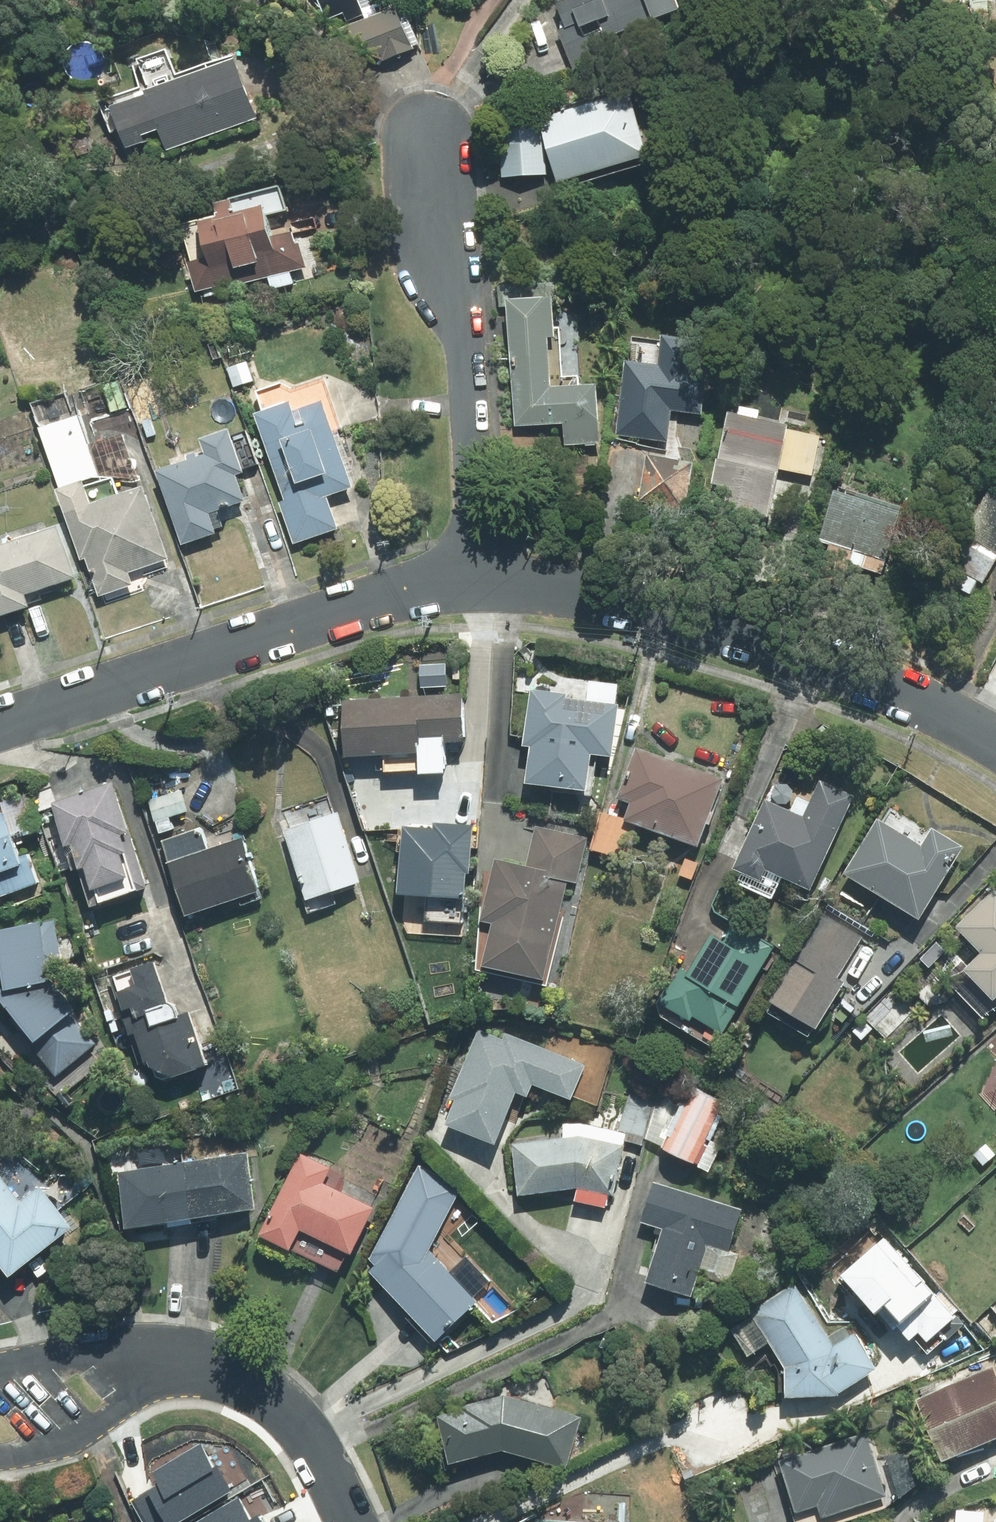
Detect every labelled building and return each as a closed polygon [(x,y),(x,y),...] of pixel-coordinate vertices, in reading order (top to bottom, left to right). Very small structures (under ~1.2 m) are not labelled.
[(326,17),(342,10),(347,21),(363,15),(364,19),(395,7),(392,0),(319,0),(326,17)] [(556,4),(565,27),(557,30),(573,69),(603,58),(596,39),(677,8),(674,0),(567,0),(556,4)] [(411,49),(395,7),(364,19),(340,28),(385,60),(411,49)] [(165,48),(131,60),(141,88),(100,102),(110,131),(117,129),(124,149),(144,142),(141,135),(157,129),(165,151),(257,118),(234,53),(175,74),(165,48)] [(627,89),(537,116),(541,129),(543,137),(557,182),(647,155),(627,89)] [(503,177),(545,174),(543,137),(541,129),(499,132),(503,177)] [(278,185),(213,202),(216,215),(179,225),(189,261),(185,263),(194,293),(238,281),(239,284),(268,277),(271,288),(292,283),(288,271),(304,267),(298,244),(295,245),(291,231),(268,238),(262,215),(285,209),(278,185)] [(499,307),(506,306),(505,300),(551,297),(555,296),(554,283),(497,287),(499,307)] [(553,328),(551,297),(505,300),(506,306),(514,426),(562,423),(564,445),(599,443),(596,384),(578,385),(578,376),(561,377),(558,327),(553,328)] [(661,341),(632,337),(629,361),(624,361),(615,435),(666,441),(669,409),(700,413),(708,342),(662,336),(661,341)] [(252,381),(245,362),(227,368),(234,387),(252,381)] [(262,412),(255,415),(285,501),(280,503),(293,542),(335,528),(324,495),(350,486),(344,470),(353,467),(323,378),(292,389),(281,384),(255,393),(262,412)] [(787,425),(728,413),(718,459),(716,459),(710,484),(730,488),(726,508),(768,516),(778,469),(786,429),(787,425)] [(38,428),(58,489),(81,481),(99,476),(113,475),(132,482),(137,481),(121,434),(87,445),(77,415),(38,428)] [(186,460),(156,470),(181,544),(214,533),(212,529),(221,526),(215,509),(242,499),(234,475),(242,472),(241,470),(256,465),(244,430),(229,435),(227,428),(198,438),(203,454),(196,456),(194,452),(185,455),(186,460)] [(778,469),(811,476),(820,436),(786,429),(778,469)] [(692,462),(646,454),(638,500),(685,508),(692,462)] [(963,534),(973,540),(995,553),(995,477),(963,534)] [(58,489),(55,490),(80,560),(85,559),(98,596),(132,584),(128,572),(166,558),(141,486),(117,495),(111,478),(83,487),(81,481),(58,489)] [(838,492),(834,490),(818,540),(829,543),(853,551),(849,564),(881,574),(902,506),(839,487),(838,492)] [(71,577),(54,527),(0,546),(0,616),(27,606),(22,594),(71,577)] [(982,583),(995,558),(995,553),(973,540),(956,569),(982,583)] [(853,551),(829,543),(821,567),(845,575),(849,564),(853,551)] [(563,694),(524,691),(516,752),(520,752),(517,792),(583,797),(585,760),(614,762),(618,708),(599,707),(598,715),(562,712),(563,694)] [(376,776),(408,777),(442,779),(442,766),(461,767),(464,695),(336,702),(334,761),(377,763),(376,776)] [(617,874),(633,831),(693,853),(721,779),(631,746),(604,820),(588,863),(617,874)] [(764,902),(773,881),(805,895),(848,792),(772,760),(729,863),(720,884),(764,902)] [(112,785),(43,807),(78,913),(147,890),(112,785)] [(170,819),(185,814),(176,789),(145,800),(158,836),(174,830),(170,819)] [(37,837),(23,796),(0,804),(0,901),(35,888),(19,843),(37,837)] [(277,831),(302,915),(360,898),(334,814),(277,831)] [(918,851),(872,821),(837,876),(913,925),(962,851),(931,831),(918,851)] [(390,829),(389,877),(451,877),(452,830),(390,829)] [(586,845),(531,831),(522,867),(495,860),(478,928),(483,929),(472,973),(545,992),(566,913),(558,911),(564,887),(574,890),(586,845)] [(244,837),(170,856),(185,915),(260,895),(244,837)] [(983,1006),(995,995),(995,894),(953,931),(974,956),(954,973),(983,1006)] [(833,979),(860,937),(820,911),(759,1005),(807,1036),(841,984),(833,979)] [(656,1010),(665,1015),(661,1022),(711,1051),(769,951),(719,922),(690,971),(681,966),(656,1010)] [(0,932),(0,1046),(14,1063),(24,1054),(49,1084),(94,1048),(44,988),(36,927),(0,932)] [(112,1040),(126,1092),(198,1068),(181,1015),(165,1020),(147,964),(100,979),(112,1017),(119,1015),(125,1036),(112,1040)] [(581,1064),(476,1028),(437,1128),(492,1149),(511,1099),(523,1103),(527,1092),(565,1106),(581,1064)] [(691,1073),(662,1154),(699,1167),(729,1086),(691,1073)] [(509,1146),(512,1200),(572,1193),(571,1208),(606,1209),(622,1136),(559,1127),(558,1142),(509,1146)] [(300,1149),(253,1234),(284,1253),(294,1234),(340,1259),(366,1211),(322,1186),(333,1167),(300,1149)] [(248,1150),(128,1167),(137,1226),(256,1209),(248,1150)] [(60,1245),(81,1229),(47,1187),(26,1204),(1,1173),(0,1174),(0,1280),(9,1273),(18,1284),(62,1248),(60,1245)] [(733,1208),(647,1189),(637,1227),(653,1231),(640,1288),(687,1299),(701,1242),(724,1247),(733,1208)] [(407,1233),(360,1274),(426,1348),(473,1307),(407,1233)] [(792,1285),(726,1328),(744,1360),(763,1349),(775,1371),(778,1406),(834,1400),(874,1373),(849,1318),(822,1334),(792,1285)] [(987,1312),(995,1322),(995,1304),(987,1312)] [(907,1404),(936,1467),(995,1439),(995,1375),(992,1366),(907,1404)] [(492,1397),(433,1419),(440,1468),(495,1454),(563,1469),(576,1419),(492,1397)] [(774,1463),(791,1518),(812,1511),(815,1521),(885,1500),(864,1435),(774,1463)] [(176,1521),(238,1484),(223,1459),(219,1461),(205,1438),(158,1466),(164,1477),(153,1484),(176,1521)] [(243,1490),(192,1521),(272,1521),(263,1508),(256,1512),(243,1490)]
